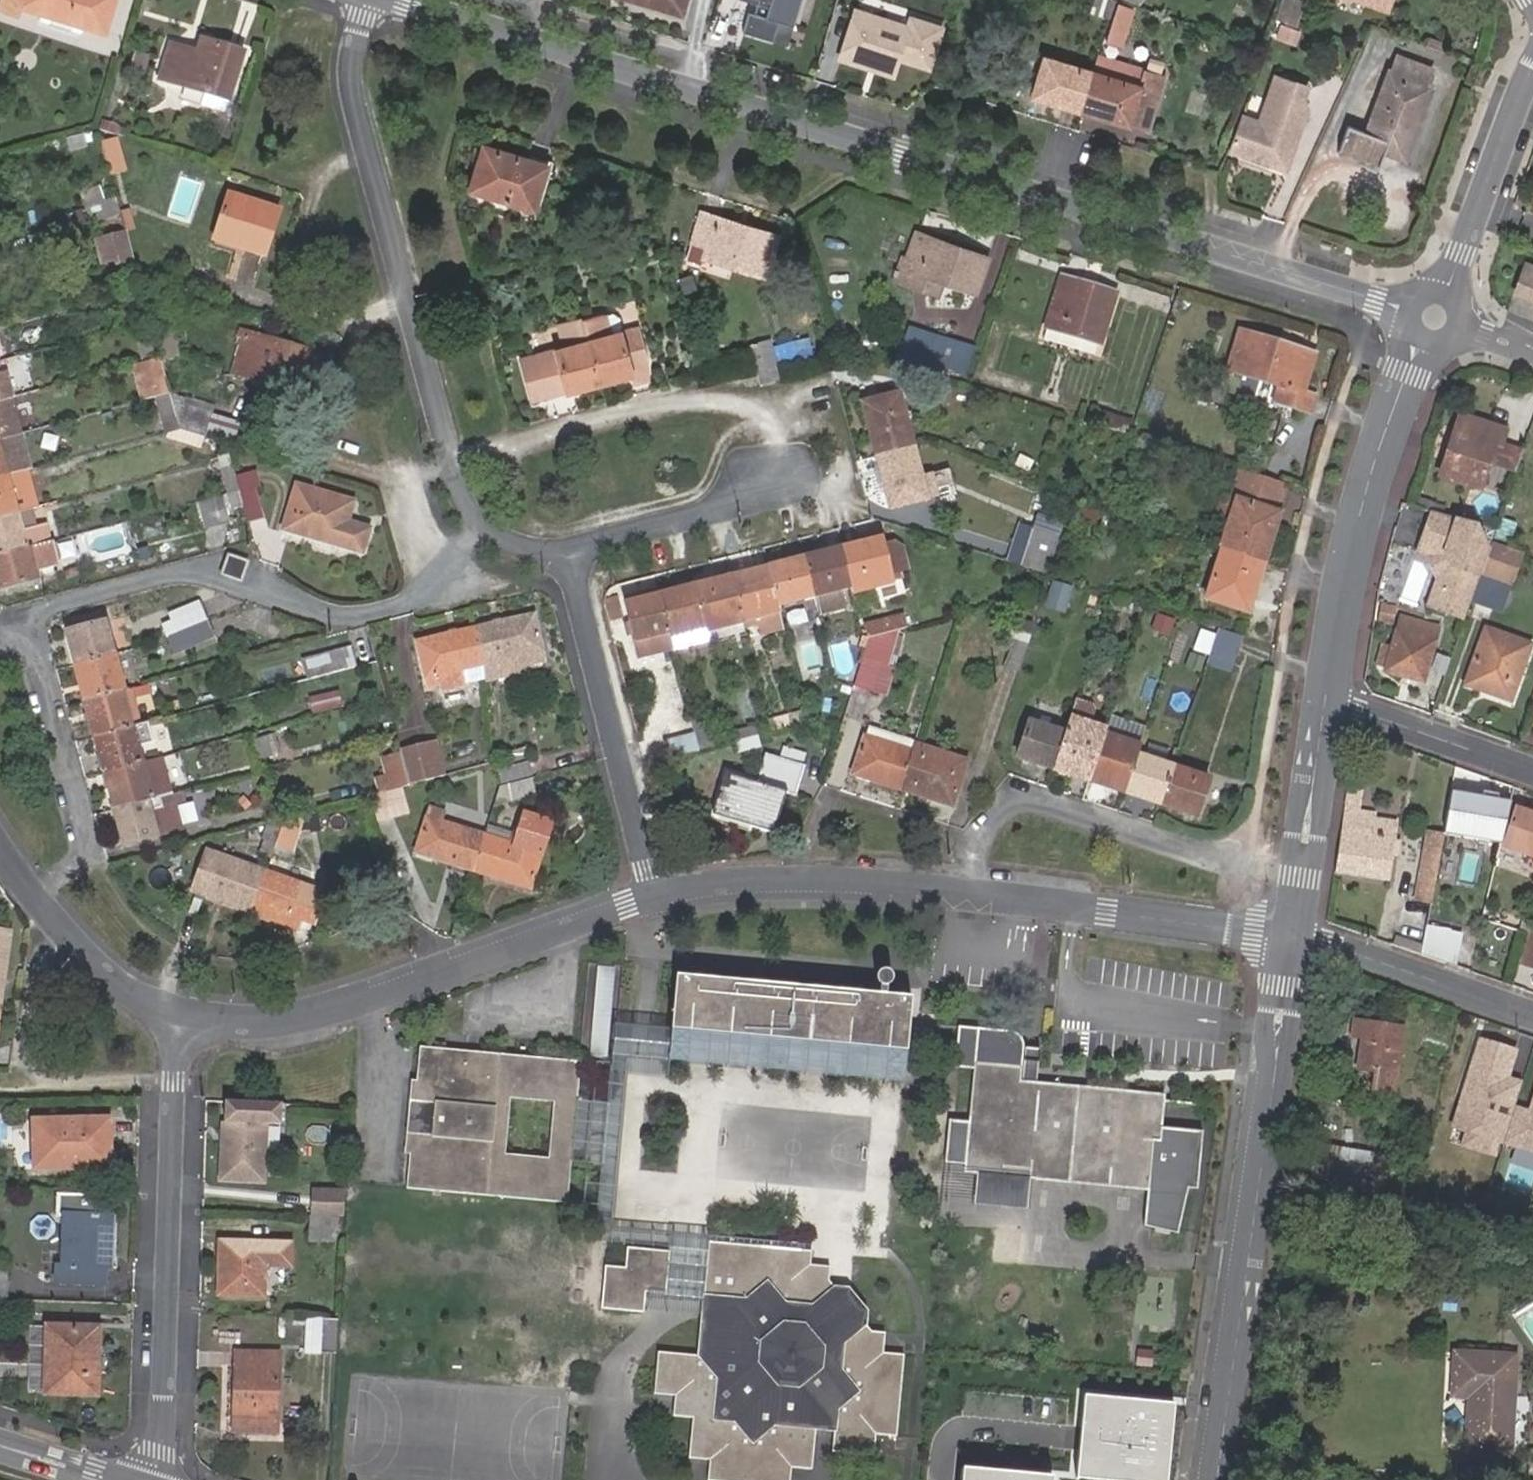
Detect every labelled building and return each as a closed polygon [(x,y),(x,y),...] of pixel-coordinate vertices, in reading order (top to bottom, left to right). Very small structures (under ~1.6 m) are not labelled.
[(1,10),(17,15),(20,7),(105,32),(115,0),(4,0),(1,10)] [(686,0),(633,0),(682,15),(686,0)] [(759,3),(772,7),(769,17),(751,11),(744,34),(774,43),(781,23),(795,27),(803,0),(760,0),(759,3)] [(1116,0),(1096,0),(1092,13),(1110,17),(1116,0)] [(1274,19),(1293,26),(1302,2),(1297,0),(1280,0),(1274,19)] [(1386,8),(1389,0),(1362,0),(1386,8)] [(1124,45),(1135,10),(1120,4),(1109,41),(1124,45)] [(1293,45),(1298,31),(1280,24),(1275,38),(1293,45)] [(921,49),(850,27),(842,49),(855,54),(852,65),(910,83),(921,49)] [(241,54),(200,42),(195,55),(169,47),(158,78),(203,92),(200,106),(221,113),(241,54)] [(1428,67),(1395,55),(1367,131),(1347,125),(1338,148),(1377,162),(1382,149),(1403,157),(1430,87),(1422,83),(1428,67)] [(1046,101),(1081,112),(1093,72),(1045,58),(1035,92),(1047,96),(1046,101)] [(1106,76),(1110,61),(1098,58),(1093,72),(1106,76)] [(1093,72),(1081,112),(1116,122),(1117,118),(1130,122),(1129,124),(1147,130),(1159,92),(1141,87),(1128,83),(1132,68),(1110,61),(1106,76),(1093,72)] [(1141,87),(1145,72),(1132,68),(1128,83),(1141,87)] [(1145,72),(1141,87),(1159,92),(1163,78),(1145,72)] [(1285,169),(1306,108),(1303,103),(1301,102),(1306,86),(1275,75),(1258,122),(1240,115),(1228,149),(1285,169)] [(1033,97),(1046,101),(1047,96),(1035,92),(1033,97)] [(1117,118),(1116,122),(1128,126),(1129,124),(1130,122),(1117,118)] [(69,149),(96,146),(94,132),(67,135),(69,149)] [(102,139),(109,174),(127,171),(120,136),(102,139)] [(546,165),(484,146),(471,190),(532,209),(546,165)] [(1210,159),(1223,165),(1227,152),(1215,147),(1210,159)] [(120,213),(116,199),(103,202),(98,188),(80,194),(91,224),(120,213)] [(278,211),(228,195),(214,240),(264,255),(278,211)] [(777,237),(701,214),(691,242),(705,246),(701,258),(764,276),(777,237)] [(987,258),(917,234),(907,258),(919,263),(915,273),(941,282),(974,294),(987,258)] [(126,236),(96,244),(102,265),(117,261),(118,265),(133,261),(126,236)] [(941,282),(915,273),(919,263),(907,258),(903,257),(895,280),(936,294),(941,282)] [(1524,261),(1513,292),(1532,299),(1532,263),(1524,261)] [(1116,293),(1062,278),(1047,328),(1100,344),(1116,293)] [(602,316),(582,322),(599,383),(631,374),(629,364),(644,360),(636,328),(608,335),(602,316)] [(159,357),(149,321),(134,326),(143,361),(159,357)] [(599,383),(582,322),(558,328),(563,348),(523,358),(535,400),(599,383)] [(927,360),(935,339),(905,330),(898,352),(927,360)] [(319,354),(240,332),(239,336),(243,338),(234,372),(307,394),(319,354)] [(1295,364),(1299,349),(1241,332),(1229,372),(1278,386),(1273,403),(1309,414),(1315,396),(1303,393),(1309,368),(1295,364)] [(971,350),(935,339),(927,360),(963,372),(971,350)] [(759,384),(778,379),(769,341),(750,347),(754,362),(759,384)] [(1313,354),(1299,349),(1295,364),(1309,368),(1313,354)] [(169,394),(159,357),(143,361),(131,364),(141,402),(169,394)] [(1229,381),(1217,377),(1209,400),(1222,405),(1229,381)] [(863,403),(877,457),(912,448),(898,394),(863,403)] [(0,400),(0,440),(14,436),(19,435),(21,434),(11,397),(0,400)] [(212,413),(171,400),(179,429),(179,430),(204,438),(212,413)] [(1097,411),(1093,424),(1095,424),(1129,435),(1134,421),(1097,411)] [(1507,429),(1459,414),(1438,476),(1480,490),(1490,461),(1518,470),(1523,456),(1502,447),(1507,429)] [(28,470),(19,435),(14,436),(24,471),(28,470)] [(0,440),(0,448),(8,476),(24,471),(14,436),(0,440)] [(912,448),(877,457),(890,508),(926,499),(912,448)] [(28,470),(24,471),(8,476),(18,512),(38,507),(28,470)] [(1284,484),(1246,472),(1221,548),(1224,549),(1263,562),(1279,514),(1275,513),(1284,484)] [(8,476),(0,478),(0,517),(18,512),(8,476)] [(351,502),(297,487),(284,528),(361,552),(368,529),(345,522),(351,502)] [(254,488),(238,492),(247,523),(263,518),(254,488)] [(228,523),(220,496),(199,501),(207,528),(228,523)] [(18,512),(0,517),(0,555),(50,542),(46,525),(23,531),(18,512)] [(1495,531),(1430,512),(1419,551),(1428,553),(1434,579),(1425,608),(1464,620),(1465,619),(1471,600),(1488,550),(1491,544),(1495,531)] [(1048,576),(1064,524),(1039,516),(1034,531),(1015,525),(1004,561),(1048,576)] [(1495,531),(1491,544),(1506,550),(1514,524),(1500,518),(1495,531)] [(879,539),(840,549),(850,587),(851,592),(890,583),(881,547),(879,539)] [(50,542),(0,555),(0,589),(36,579),(34,569),(56,563),(51,541),(50,542)] [(904,568),(898,545),(895,543),(881,547),(890,583),(896,581),(893,570),(904,568)] [(1505,579),(1515,553),(1506,550),(1491,544),(1488,550),(1471,600),(1502,611),(1513,582),(1505,579)] [(840,549),(805,558),(814,597),(819,615),(843,609),(839,590),(850,587),(840,549)] [(1247,613),(1263,562),(1224,549),(1206,601),(1247,613)] [(247,562),(229,555),(223,575),(242,581),(247,562)] [(805,558),(767,568),(777,606),(814,597),(805,558)] [(732,577),(743,620),(778,611),(777,606),(767,568),(732,577)] [(706,627),(706,630),(743,620),(732,577),(695,587),(706,627)] [(1066,612),(1073,587),(1052,580),(1046,606),(1066,612)] [(695,587),(659,597),(668,633),(669,637),(706,627),(695,587)] [(668,633),(659,597),(626,605),(637,641),(668,633)] [(176,632),(206,619),(198,601),(169,613),(176,632)] [(783,629),(778,611),(743,620),(744,626),(756,623),(759,635),(783,629)] [(1171,635),(1175,619),(1157,612),(1152,628),(1171,635)] [(895,631),(906,628),(902,614),(864,624),(867,638),(868,637),(895,631)] [(1440,627),(1400,616),(1390,647),(1382,644),(1377,664),(1385,667),(1383,671),(1424,684),(1440,627)] [(475,630),(483,664),(508,658),(511,674),(530,669),(529,664),(542,661),(532,617),(475,630)] [(213,637),(206,619),(176,632),(182,649),(213,637)] [(67,633),(75,665),(113,655),(105,623),(67,633)] [(1005,666),(1018,671),(1032,627),(1019,624),(1005,666)] [(1228,672),(1240,636),(1217,629),(1209,653),(1205,664),(1228,672)] [(1531,644),(1485,629),(1465,685),(1511,701),(1531,644)] [(458,670),(483,664),(475,630),(418,643),(428,687),(441,684),(442,689),(461,684),(458,670)] [(1209,653),(1215,634),(1201,630),(1195,649),(1209,653)] [(868,637),(853,687),(882,696),(891,667),(885,665),(895,631),(868,637)] [(640,655),(672,648),(669,637),(668,633),(637,641),(640,655)] [(329,673),(356,666),(352,649),(325,655),(329,673)] [(1433,673),(1447,676),(1452,652),(1438,649),(1433,673)] [(1184,668),(1201,673),(1206,657),(1189,652),(1184,668)] [(113,655),(75,665),(85,701),(120,692),(123,691),(113,655)] [(329,673),(325,655),(302,661),(306,680),(329,673)] [(511,674),(508,658),(483,664),(487,679),(511,674)] [(487,679),(483,664),(458,670),(461,684),(461,685),(487,679)] [(337,691),(310,698),(314,713),(340,706),(337,691)] [(120,692),(85,701),(95,737),(139,725),(134,708),(125,710),(120,692)] [(771,732),(807,722),(804,711),(768,721),(771,732)] [(1104,734),(1106,730),(1070,718),(1065,734),(1054,768),(1089,780),(1104,734)] [(712,744),(706,719),(691,722),(694,731),(698,748),(712,744)] [(1018,756),(1054,768),(1065,734),(1030,722),(1018,756)] [(95,737),(104,773),(142,763),(137,745),(150,741),(145,724),(139,725),(95,737)] [(757,736),(754,725),(732,730),(735,742),(757,736)] [(910,751),(912,744),(914,740),(870,726),(866,737),(910,751)] [(261,760),(284,753),(277,731),(254,738),(261,760)] [(667,738),(672,758),(699,752),(698,748),(694,731),(667,738)] [(1138,755),(1141,747),(1104,734),(1089,780),(1126,792),(1138,755)] [(735,742),(733,742),(736,757),(762,749),(759,735),(757,736),(735,742)] [(854,773),(898,787),(910,751),(866,737),(854,773)] [(436,744),(400,752),(400,755),(409,785),(444,776),(436,744)] [(910,751),(898,787),(951,805),(966,762),(912,744),(910,751)] [(803,755),(785,749),(780,761),(769,758),(758,786),(727,776),(717,812),(771,829),(783,790),(793,793),(803,755)] [(409,785),(400,755),(382,760),(386,777),(375,780),(379,793),(386,791),(409,785)] [(1126,792),(1160,804),(1172,766),(1138,755),(1126,792)] [(503,783),(533,775),(529,760),(498,769),(503,783)] [(104,773),(114,810),(148,801),(151,800),(144,774),(142,763),(104,773)] [(1172,766),(1160,804),(1197,816),(1209,778),(1172,766)] [(144,774),(151,800),(169,795),(161,769),(144,774)] [(530,778),(500,786),(494,806),(534,795),(530,778)] [(148,801),(114,810),(123,844),(156,835),(182,828),(175,802),(184,800),(181,792),(172,794),(169,795),(151,800),(148,801)] [(309,794),(269,804),(272,818),(312,808),(309,794)] [(1512,806),(1452,795),(1448,819),(1444,838),(1500,848),(1512,806)] [(1346,807),(1336,872),(1388,879),(1394,835),(1374,832),(1376,814),(1360,812),(1361,806),(1353,805),(1351,809),(1346,807)] [(417,852),(473,869),(484,836),(440,821),(443,811),(431,808),(417,852)] [(1529,813),(1514,808),(1503,844),(1532,855),(1532,814),(1529,813)] [(291,854),(304,813),(283,819),(273,848),(291,854)] [(484,836),(473,869),(529,887),(549,822),(524,814),(517,834),(513,846),(484,836)] [(283,819),(264,824),(259,838),(263,839),(259,853),(269,857),(273,848),(283,819)] [(513,846),(517,834),(487,824),(484,836),(513,846)] [(1413,898),(1431,901),(1433,891),(1440,850),(1441,844),(1442,840),(1443,834),(1425,832),(1413,898)] [(192,892),(251,913),(265,871),(207,851),(192,892)] [(265,871),(251,913),(297,929),(300,919),(312,924),(323,892),(265,871)] [(1428,923),(1420,954),(1458,963),(1465,932),(1428,923)] [(1521,963),(1532,967),(1532,929),(1531,929),(1521,963)] [(10,933),(0,931),(0,995),(10,933)] [(617,968),(594,966),(585,1056),(608,1058),(617,968)] [(910,999),(678,977),(673,1029),(905,1051),(910,999)] [(1404,1027),(1354,1019),(1352,1035),(1361,1037),(1357,1068),(1374,1071),(1372,1089),(1396,1092),(1404,1027)] [(669,1061),(673,1029),(615,1024),(612,1056),(669,1061)] [(1007,1030),(957,1027),(955,1060),(975,1063),(969,1121),(965,1162),(964,1170),(985,1173),(986,1165),(1004,1166),(1003,1174),(1021,1175),(1143,1188),(1160,1190),(1160,1182),(1150,1181),(1154,1146),(1164,1147),(1165,1130),(1169,1097),(1019,1080),(1023,1049),(1014,1037),(1007,1030)] [(902,1083),(905,1051),(673,1029),(669,1061),(902,1083)] [(1477,1034),(1448,1126),(1532,1152),(1532,1097),(1529,1109),(1514,1104),(1522,1078),(1510,1074),(1518,1047),(1477,1034)] [(433,1041),(432,1048),(444,1050),(445,1043),(433,1041)] [(580,1063),(504,1056),(444,1050),(432,1048),(420,1047),(416,1079),(423,1080),(420,1105),(406,1104),(405,1121),(419,1122),(415,1155),(408,1154),(406,1187),(491,1195),(566,1202),(580,1063)] [(706,1296),(712,1242),(616,1232),(632,1071),(600,1067),(582,1243),(629,1248),(669,1253),(665,1292),(645,1291),(643,1310),(702,1317),(704,1296),(706,1296)] [(423,1080),(416,1079),(409,1078),(406,1104),(420,1105),(423,1080)] [(280,1122),(280,1106),(226,1103),(225,1120),(265,1121),(280,1122)] [(952,1161),(956,1119),(944,1118),(940,1160),(952,1161)] [(965,1162),(969,1121),(956,1119),(952,1161),(965,1162)] [(80,1158),(109,1157),(109,1120),(34,1121),(34,1167),(80,1167),(80,1158)] [(265,1121),(225,1120),(223,1178),(263,1180),(265,1121)] [(402,1153),(408,1154),(415,1155),(419,1122),(405,1121),(402,1153)] [(1171,1236),(1182,1190),(1192,1191),(1198,1134),(1165,1130),(1164,1147),(1154,1146),(1150,1181),(1160,1182),(1160,1190),(1143,1188),(1139,1227),(1171,1236)] [(1371,1153),(1317,1143),(1312,1170),(1366,1181),(1371,1153)] [(109,1167),(109,1157),(80,1158),(80,1167),(109,1167)] [(1016,1223),(1021,1175),(1003,1174),(1004,1166),(986,1165),(985,1173),(964,1170),(950,1169),(945,1215),(1016,1223)] [(343,1216),(345,1191),(314,1190),(313,1215),(337,1216),(343,1216)] [(112,1216),(112,1194),(62,1193),(61,1216),(64,1217),(64,1216),(112,1216)] [(337,1228),(337,1216),(309,1215),(308,1241),(333,1241),(333,1228),(337,1228)] [(112,1216),(64,1216),(64,1217),(63,1265),(58,1266),(58,1280),(105,1281),(106,1266),(111,1266),(112,1216)] [(289,1245),(223,1241),(221,1292),(263,1294),(265,1265),(288,1265),(289,1245)] [(712,1242),(706,1296),(704,1296),(702,1317),(698,1356),(659,1352),(654,1391),(676,1395),(674,1414),(693,1416),(689,1457),(710,1459),(707,1479),(721,1479),(790,1479),(792,1466),(811,1468),(815,1430),(835,1433),(832,1451),(873,1455),(875,1434),(897,1436),(904,1356),(882,1352),(884,1333),(871,1331),(866,1325),(868,1312),(848,1287),(834,1286),(828,1279),(830,1267),(811,1264),(812,1252),(712,1242)] [(669,1253),(629,1248),(627,1269),(606,1267),(602,1306),(643,1310),(645,1291),(665,1292),(669,1253)] [(322,1349),(322,1318),(305,1317),(305,1349),(322,1349)] [(322,1349),(336,1349),(338,1318),(322,1318),(322,1349)] [(105,1329),(47,1328),(46,1399),(102,1402),(105,1329)] [(281,1349),(233,1347),(231,1431),(279,1432),(281,1349)] [(1516,1355),(1454,1351),(1452,1396),(1468,1398),(1465,1450),(1489,1452),(1511,1453),(1516,1355)] [(1098,1370),(1049,1366),(1041,1479),(1089,1479),(1098,1370)] [(1510,1473),(1511,1453),(1489,1452),(1488,1472),(1510,1473)]
